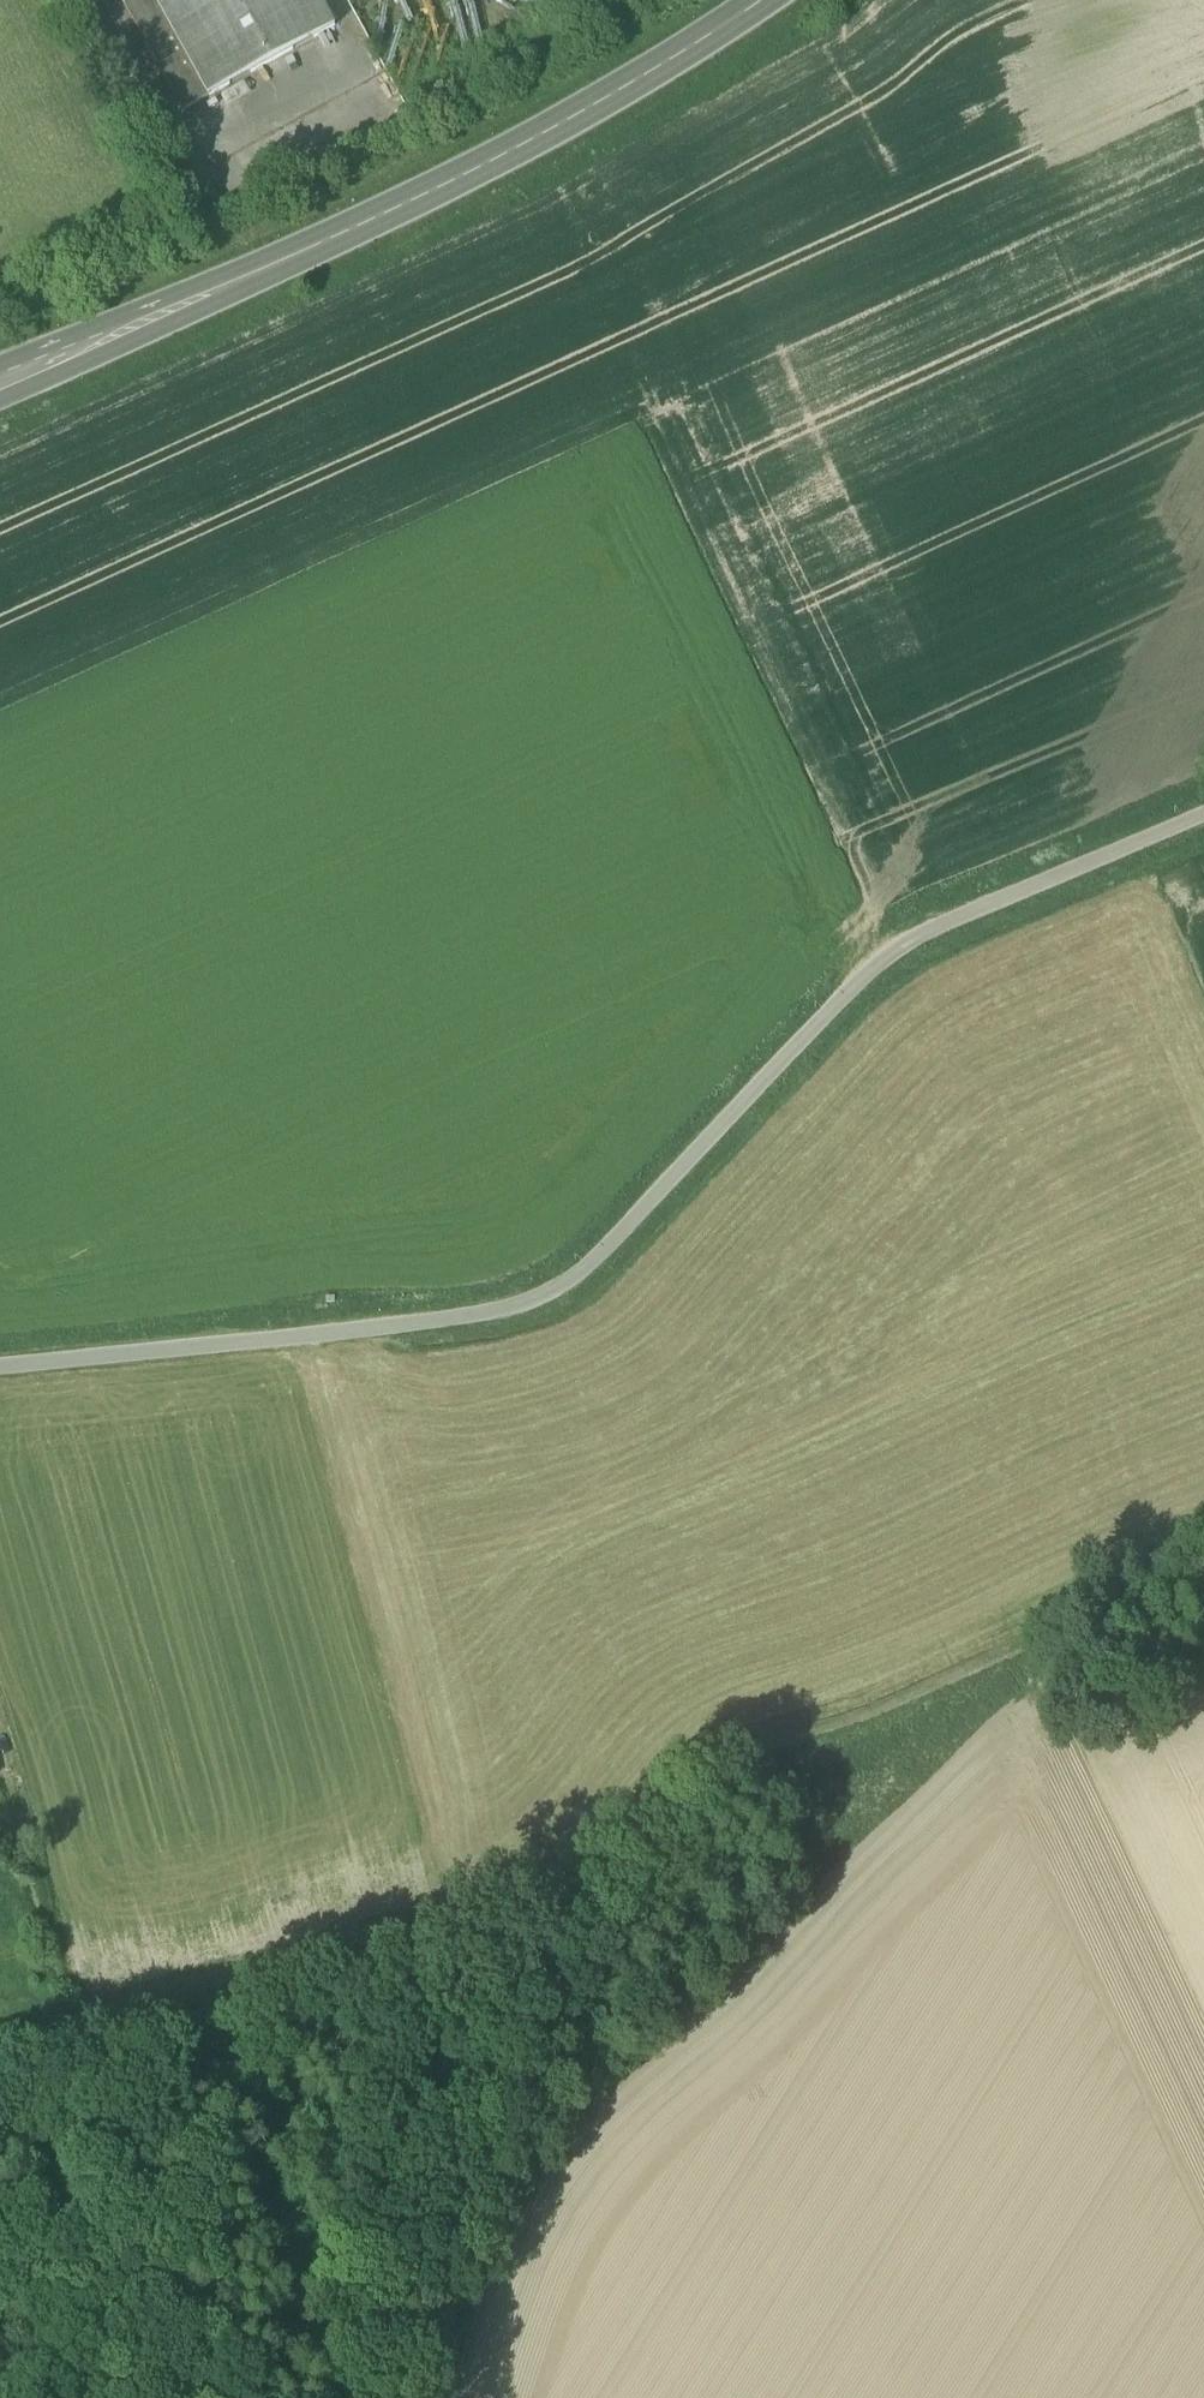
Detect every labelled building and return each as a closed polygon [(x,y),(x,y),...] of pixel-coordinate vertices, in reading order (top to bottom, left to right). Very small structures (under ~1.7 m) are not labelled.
[(208,98),(154,0),(122,0),(183,111),(208,98)] [(208,98),(335,28),(320,0),(154,0),(208,98)]
